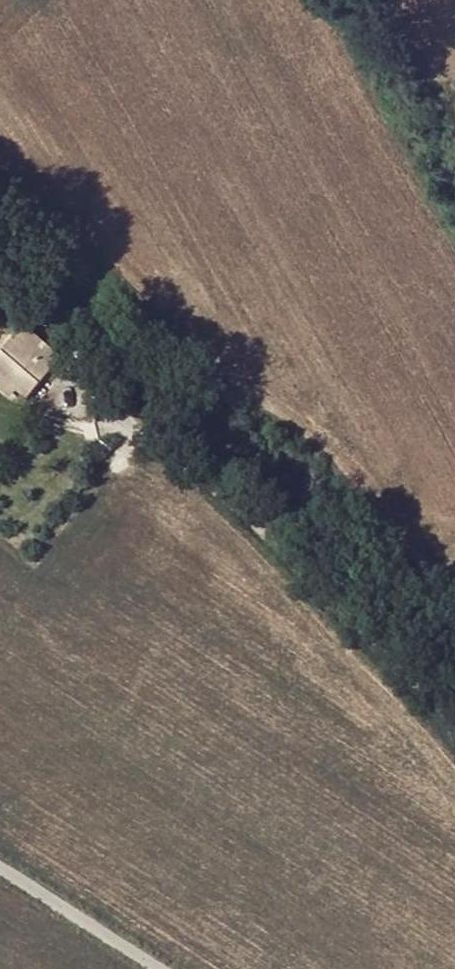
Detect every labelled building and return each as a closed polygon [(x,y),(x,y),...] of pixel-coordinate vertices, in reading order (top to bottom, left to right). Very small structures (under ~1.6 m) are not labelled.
[(22,328),(12,340),(49,372),(60,360),(22,328)] [(1,352),(9,359),(38,385),(49,372),(12,340),(1,352)] [(38,385),(9,359),(0,369),(0,375),(27,399),(38,385)]
